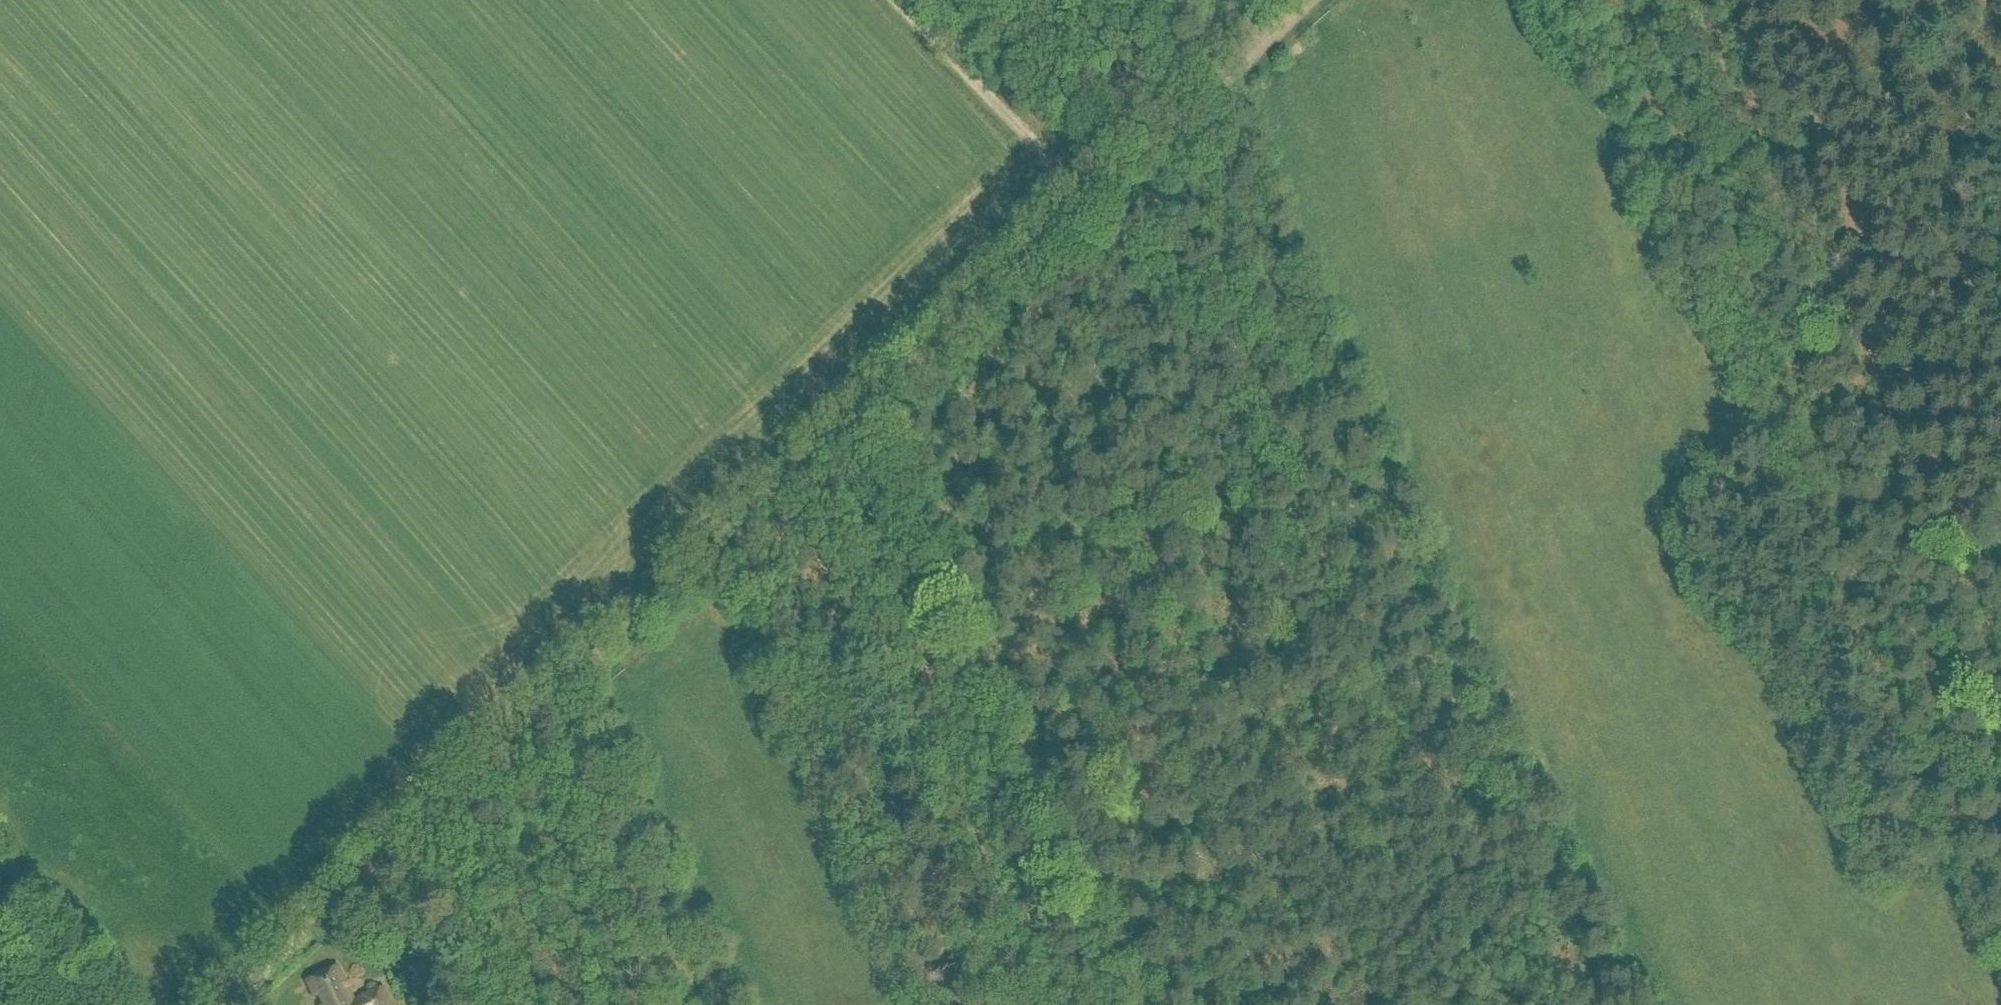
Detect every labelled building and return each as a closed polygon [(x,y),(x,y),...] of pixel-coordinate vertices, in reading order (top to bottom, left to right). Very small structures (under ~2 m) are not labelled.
[(336,967),(308,979),(320,1004),(390,1004),(383,991),(353,1003),(336,967)]
